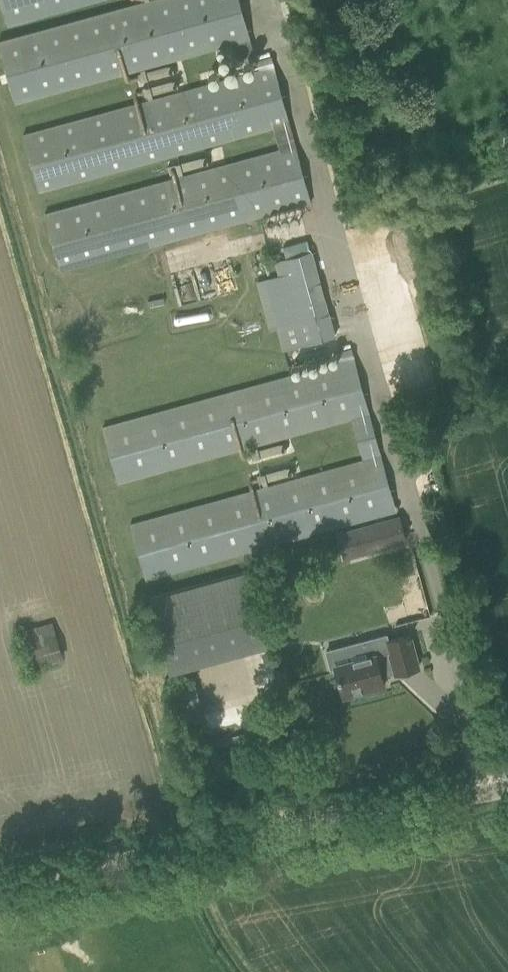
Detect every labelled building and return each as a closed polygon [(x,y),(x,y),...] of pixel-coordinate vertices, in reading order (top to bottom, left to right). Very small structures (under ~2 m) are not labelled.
[(0,40),(0,41),(16,103),(234,44),(239,59),(256,54),(242,0),(145,0),(0,40)] [(9,22),(88,0),(3,0),(9,22)] [(270,56),(256,60),(258,70),(273,66),(270,56)] [(258,70),(21,135),(37,191),(272,127),(278,150),(43,214),(59,270),(310,202),(273,66),(258,70)] [(275,261),(279,276),(264,280),(279,332),(283,330),(288,349),(334,336),(311,251),(275,261)] [(381,455),(354,358),(351,347),(336,352),(339,362),(102,427),(118,482),(350,418),(362,461),(129,524),(145,579),(378,515),(398,509),(396,505),(395,506),(381,455)] [(353,528),(336,533),(344,560),(361,556),(407,543),(399,515),(353,528)] [(247,571),(151,598),(171,674),(267,648),(247,571)] [(33,668),(65,658),(53,621),(21,631),(33,668)] [(409,634),(390,640),(387,640),(386,636),(327,652),(332,672),(336,671),(343,696),(384,686),(380,673),(394,669),(395,673),(418,667),(409,634)]
